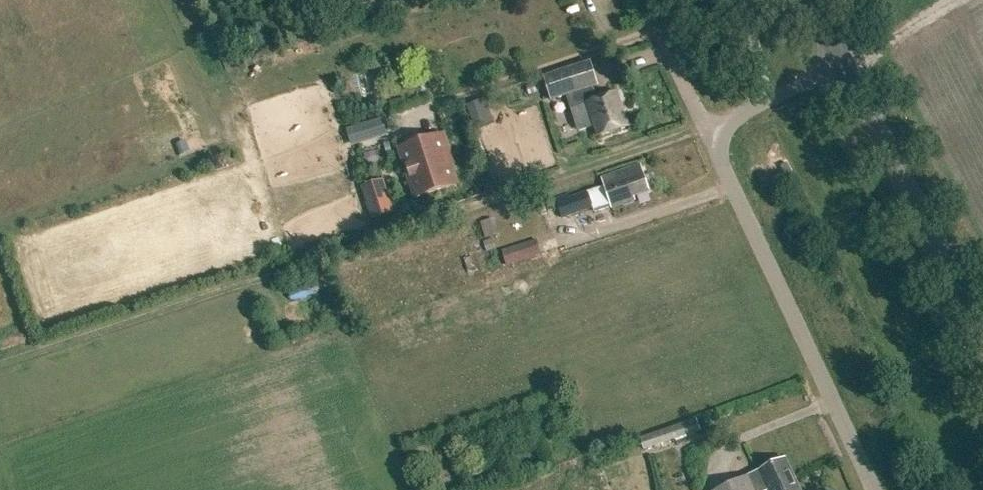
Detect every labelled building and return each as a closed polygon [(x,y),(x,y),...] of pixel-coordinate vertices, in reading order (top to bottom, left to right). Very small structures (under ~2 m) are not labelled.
[(616,95),(593,102),(589,89),(597,87),(590,64),(544,78),(551,101),(567,96),(578,131),(594,127),(597,138),(627,128),(617,96),(616,95)] [(426,73),(431,87),(444,83),(439,68),(426,73)] [(468,111),(477,136),(496,129),(487,104),(468,111)] [(347,126),(353,145),(390,133),(384,115),(347,126)] [(400,150),(414,198),(456,186),(451,168),(453,168),(444,137),(400,150)] [(555,200),(562,220),(593,209),(591,206),(606,201),(610,211),(635,202),(633,197),(648,192),(639,166),(600,180),(603,187),(569,199),(568,196),(555,200)] [(362,187),(372,220),(392,213),(382,181),(362,187)] [(536,241),(500,252),(505,267),(540,256),(536,241)] [(638,446),(643,459),(699,438),(695,425),(638,446)] [(794,481),(785,462),(757,475),(758,478),(748,483),(746,480),(726,489),(775,489),(794,481)] [(794,481),(775,489),(799,489),(794,481)]
